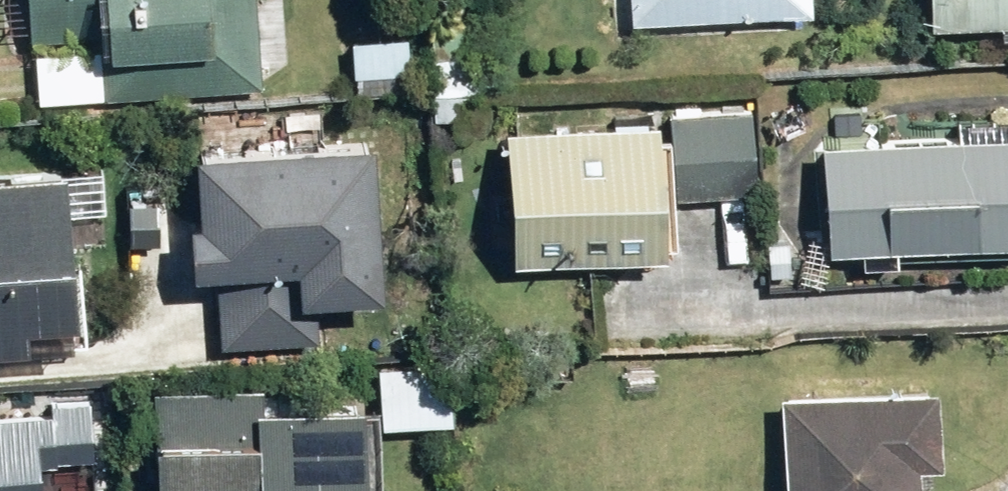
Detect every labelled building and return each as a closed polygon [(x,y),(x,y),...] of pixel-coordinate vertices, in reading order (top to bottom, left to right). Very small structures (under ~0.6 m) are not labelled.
[(33,35),(111,33),(112,47),(202,45),(203,89),(260,87),(257,0),(32,0),(33,35)] [(816,0),(634,0),(635,19),(817,11),(816,0)] [(936,20),(1007,18),(1007,0),(936,0),(936,20)] [(104,45),(43,44),(42,97),(103,98),(104,45)] [(664,109),(515,116),(522,254),(670,247),(664,109)] [(753,109),(677,111),(679,193),(756,190),(753,109)] [(206,208),(200,208),(198,254),(217,255),(215,339),(297,341),(298,290),(385,292),(389,133),(208,128),(206,208)] [(829,140),(831,239),(1007,235),(1007,136),(829,140)] [(36,341),(34,313),(82,310),(74,160),(0,164),(0,343),(36,341)] [(386,362),(385,418),(457,420),(459,365),(386,362)] [(942,379),(784,390),(791,490),(927,490),(925,457),(947,456),(942,379)] [(269,381),(160,383),(163,490),(375,490),(374,390),(329,391),(330,417),(305,417),(305,393),(269,393),(269,381)] [(44,459),(97,456),(95,396),(56,397),(56,409),(0,412),(0,490),(45,490),(44,459)]
